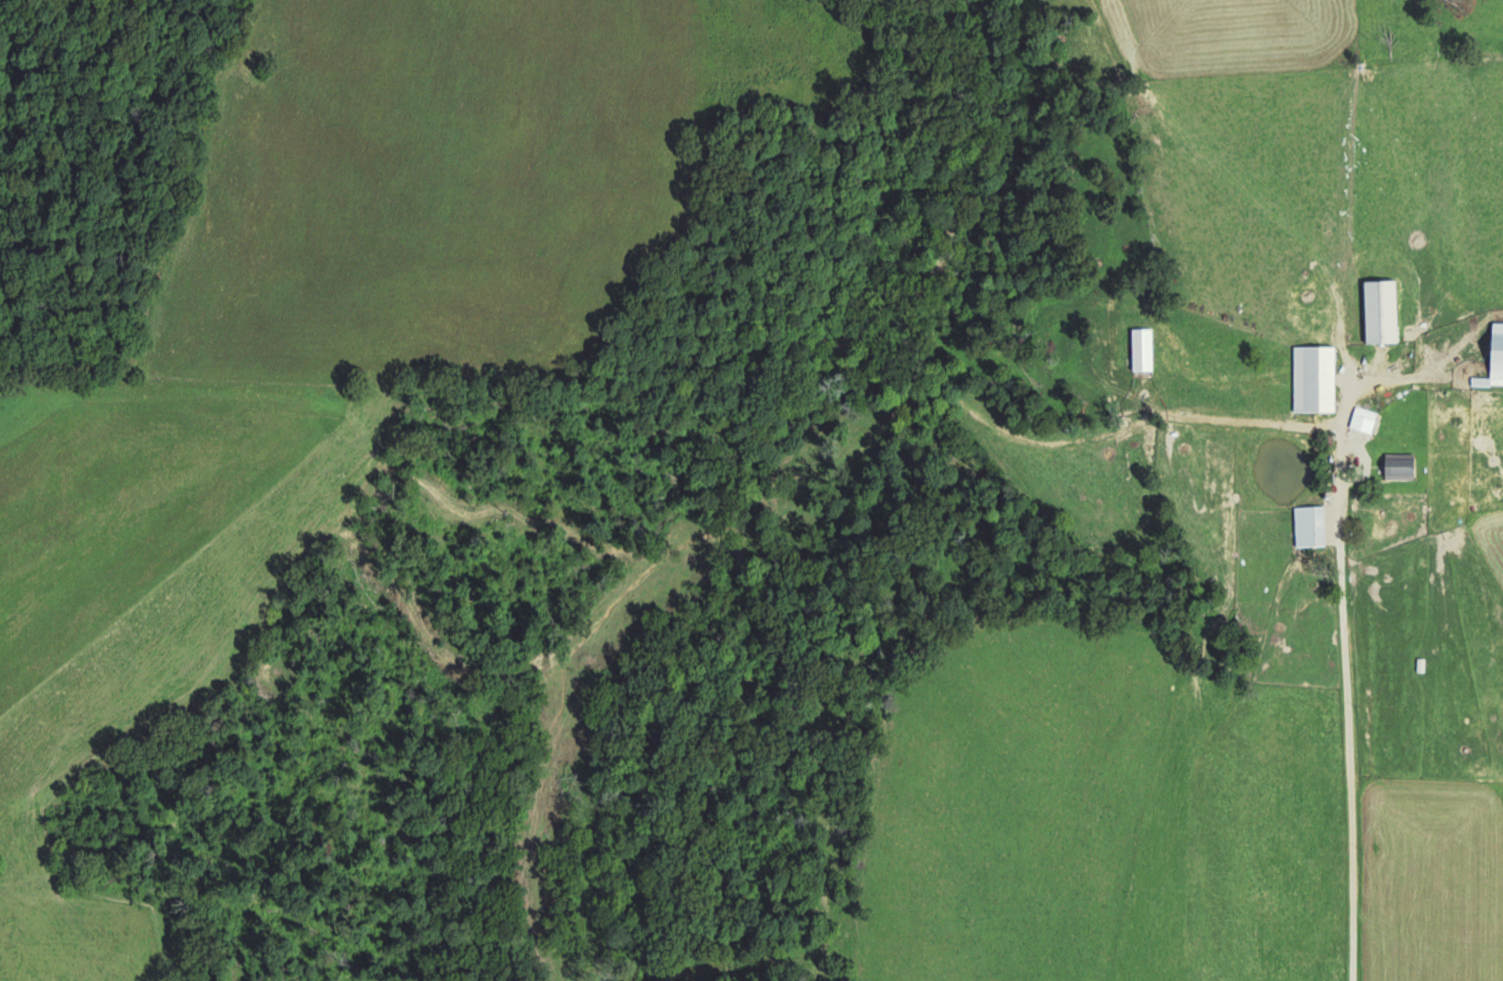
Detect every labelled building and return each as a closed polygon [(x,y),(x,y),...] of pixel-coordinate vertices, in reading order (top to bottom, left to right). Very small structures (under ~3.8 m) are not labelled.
[(1359,280),(1360,343),(1396,342),(1395,279),(1359,280)] [(1483,322),(1483,378),(1470,378),(1470,384),(1502,384),(1502,322),(1483,322)] [(1332,411),(1332,345),(1291,345),(1291,411),(1332,411)] [(1368,434),(1375,411),(1352,405),(1346,427),(1368,434)] [(1408,474),(1408,455),(1379,455),(1379,474),(1408,474)] [(1293,505),(1293,546),(1321,546),(1321,505),(1293,505)]
